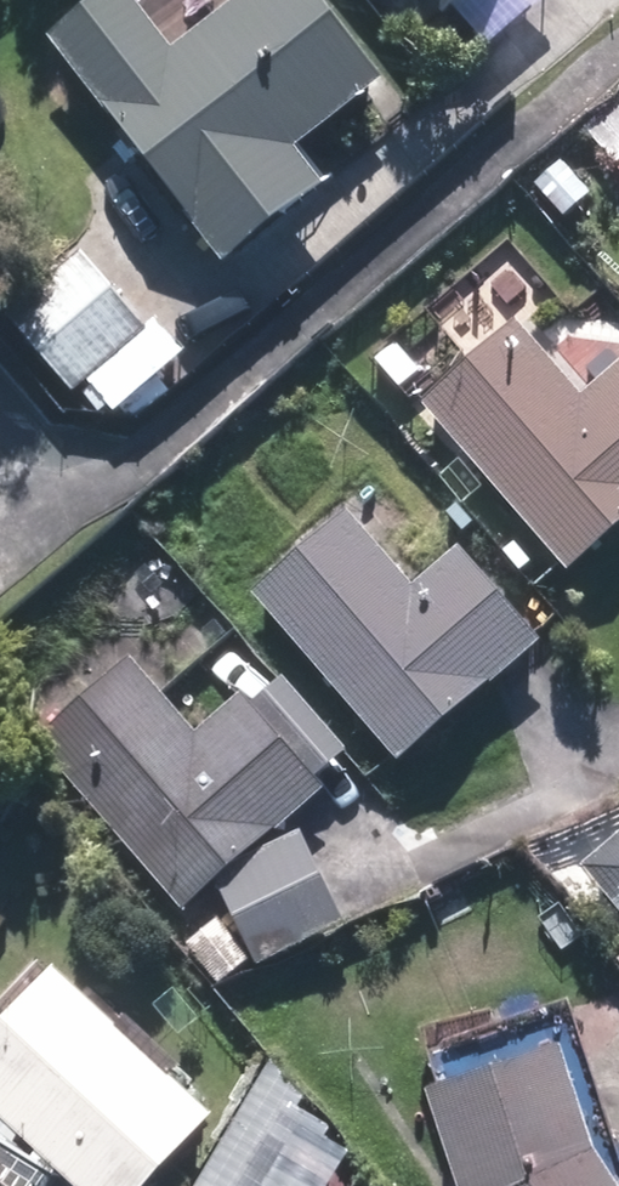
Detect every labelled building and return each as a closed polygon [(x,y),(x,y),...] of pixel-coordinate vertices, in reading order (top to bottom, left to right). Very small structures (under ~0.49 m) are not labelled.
[(40,53),(213,272),(309,196),(283,162),(365,98),(287,0),(236,0),(159,61),(111,0),(108,0),(40,53)] [(437,18),(447,9),(484,51),(542,0),(421,0),(437,18)] [(5,326),(66,398),(137,338),(76,266),(5,326)] [(419,409),(556,574),(618,521),(618,369),(617,367),(570,406),(509,334),(419,409)] [(343,521),(249,601),(388,767),(528,650),(450,558),(406,595),(343,521)] [(35,747),(176,912),(312,797),(302,786),(332,760),(272,691),(243,716),(233,705),(191,740),(128,668),(35,747)] [(576,870),(618,923),(618,836),(576,870)] [(47,977),(0,1025),(0,1133),(54,1185),(143,1185),(201,1128),(47,977)] [(574,1167),(542,1066),(413,1107),(439,1185),(586,1185),(574,1167)]
